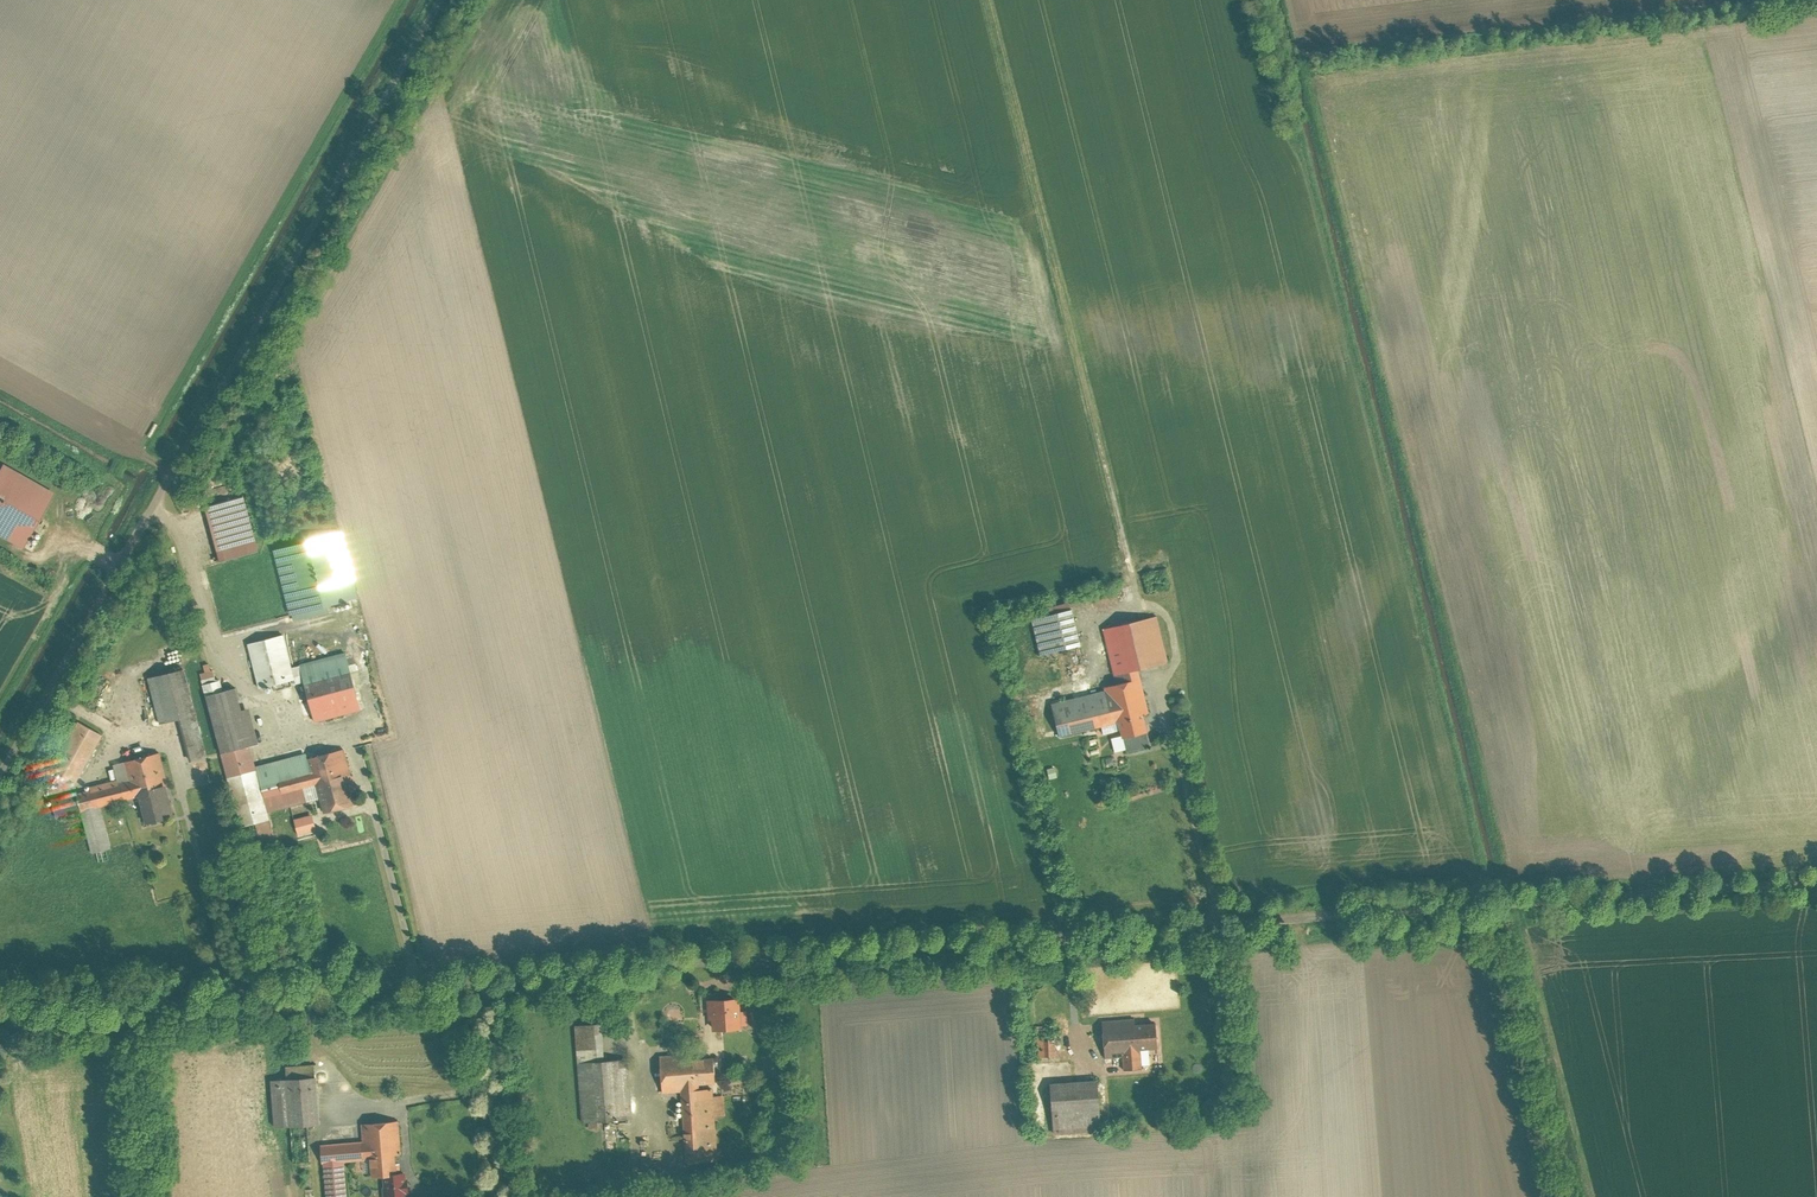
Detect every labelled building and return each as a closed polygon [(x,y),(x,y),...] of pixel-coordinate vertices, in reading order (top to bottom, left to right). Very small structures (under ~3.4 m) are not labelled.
[(0,473),(0,534),(20,545),(51,491),(5,464),(0,473)] [(203,507),(218,565),(259,554),(244,496),(203,507)] [(329,614),(328,609),(361,601),(344,533),(272,551),(289,617),(291,617),(293,623),(329,614)] [(1081,648),(1070,604),(1028,614),(1040,658),(1081,648)] [(1168,664),(1156,616),(1100,630),(1113,685),(1102,688),(1103,691),(1050,704),(1058,737),(1114,724),(1118,740),(1147,733),(1143,717),(1149,715),(1138,671),(1168,664)] [(283,636),(247,645),(258,690),(294,681),(283,636)] [(206,671),(201,672),(203,682),(216,680),(212,662),(204,664),(206,671)] [(181,668),(148,677),(160,724),(179,719),(191,760),(205,756),(181,668)] [(75,719),(44,773),(71,788),(102,735),(75,719)] [(312,772),(309,760),(306,753),(257,767),(251,747),(222,755),(242,829),(269,821),(267,814),(320,799),(316,784),(286,793),(282,781),(312,772)] [(343,749),(309,760),(312,772),(282,781),(286,793),(316,784),(320,799),(324,813),(352,805),(343,776),(351,774),(343,749)] [(137,790),(165,783),(158,753),(126,761),(131,779),(119,782),(118,777),(94,783),(96,789),(51,800),(56,818),(82,811),(92,851),(110,846),(100,806),(139,796),(137,790)] [(170,802),(165,783),(137,790),(139,796),(145,821),(176,813),(173,802),(170,802)] [(298,834),(317,830),(314,813),(295,817),(298,834)] [(744,999),(710,1001),(711,1022),(715,1021),(716,1032),(746,1031),(744,999)] [(1136,1019),(1102,1022),(1105,1061),(1123,1059),(1124,1072),(1141,1071),(1140,1053),(1158,1052),(1156,1025),(1136,1027),(1136,1019)] [(1055,1035),(1055,1025),(1037,1025),(1037,1036),(1055,1035)] [(603,1026),(574,1028),(583,1125),(632,1121),(627,1061),(606,1062),(603,1026)] [(1057,1055),(1056,1036),(1037,1037),(1038,1056),(1057,1055)] [(691,1054),(661,1056),(664,1095),(683,1094),(688,1164),(720,1162),(717,1117),(727,1116),(725,1097),(715,1098),(715,1086),(720,1085),(718,1058),(692,1060),(691,1054)] [(288,1081),(272,1082),(276,1130),(321,1126),(316,1065),(287,1067),(288,1081)] [(1099,1082),(1050,1085),(1054,1137),(1102,1134),(1099,1082)] [(327,1196),(349,1196),(346,1164),(372,1162),(374,1182),(386,1181),(387,1196),(409,1196),(407,1174),(399,1175),(397,1156),(403,1155),(400,1123),(362,1126),(363,1141),(322,1145),(327,1196)] [(295,1161),(310,1160),(308,1134),(294,1135),(294,1141),(295,1161)]
